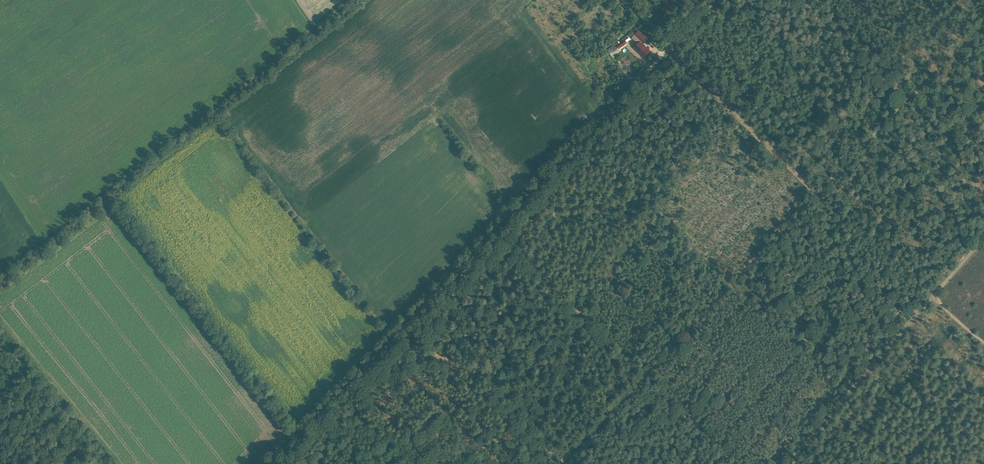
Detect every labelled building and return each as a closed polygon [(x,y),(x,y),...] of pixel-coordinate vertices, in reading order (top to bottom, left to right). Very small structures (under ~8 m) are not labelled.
[(638,30),(634,34),(642,42),(646,37),(638,30)] [(639,40),(633,46),(643,57),(649,50),(639,40)] [(611,56),(619,51),(615,45),(607,50),(611,56)]
